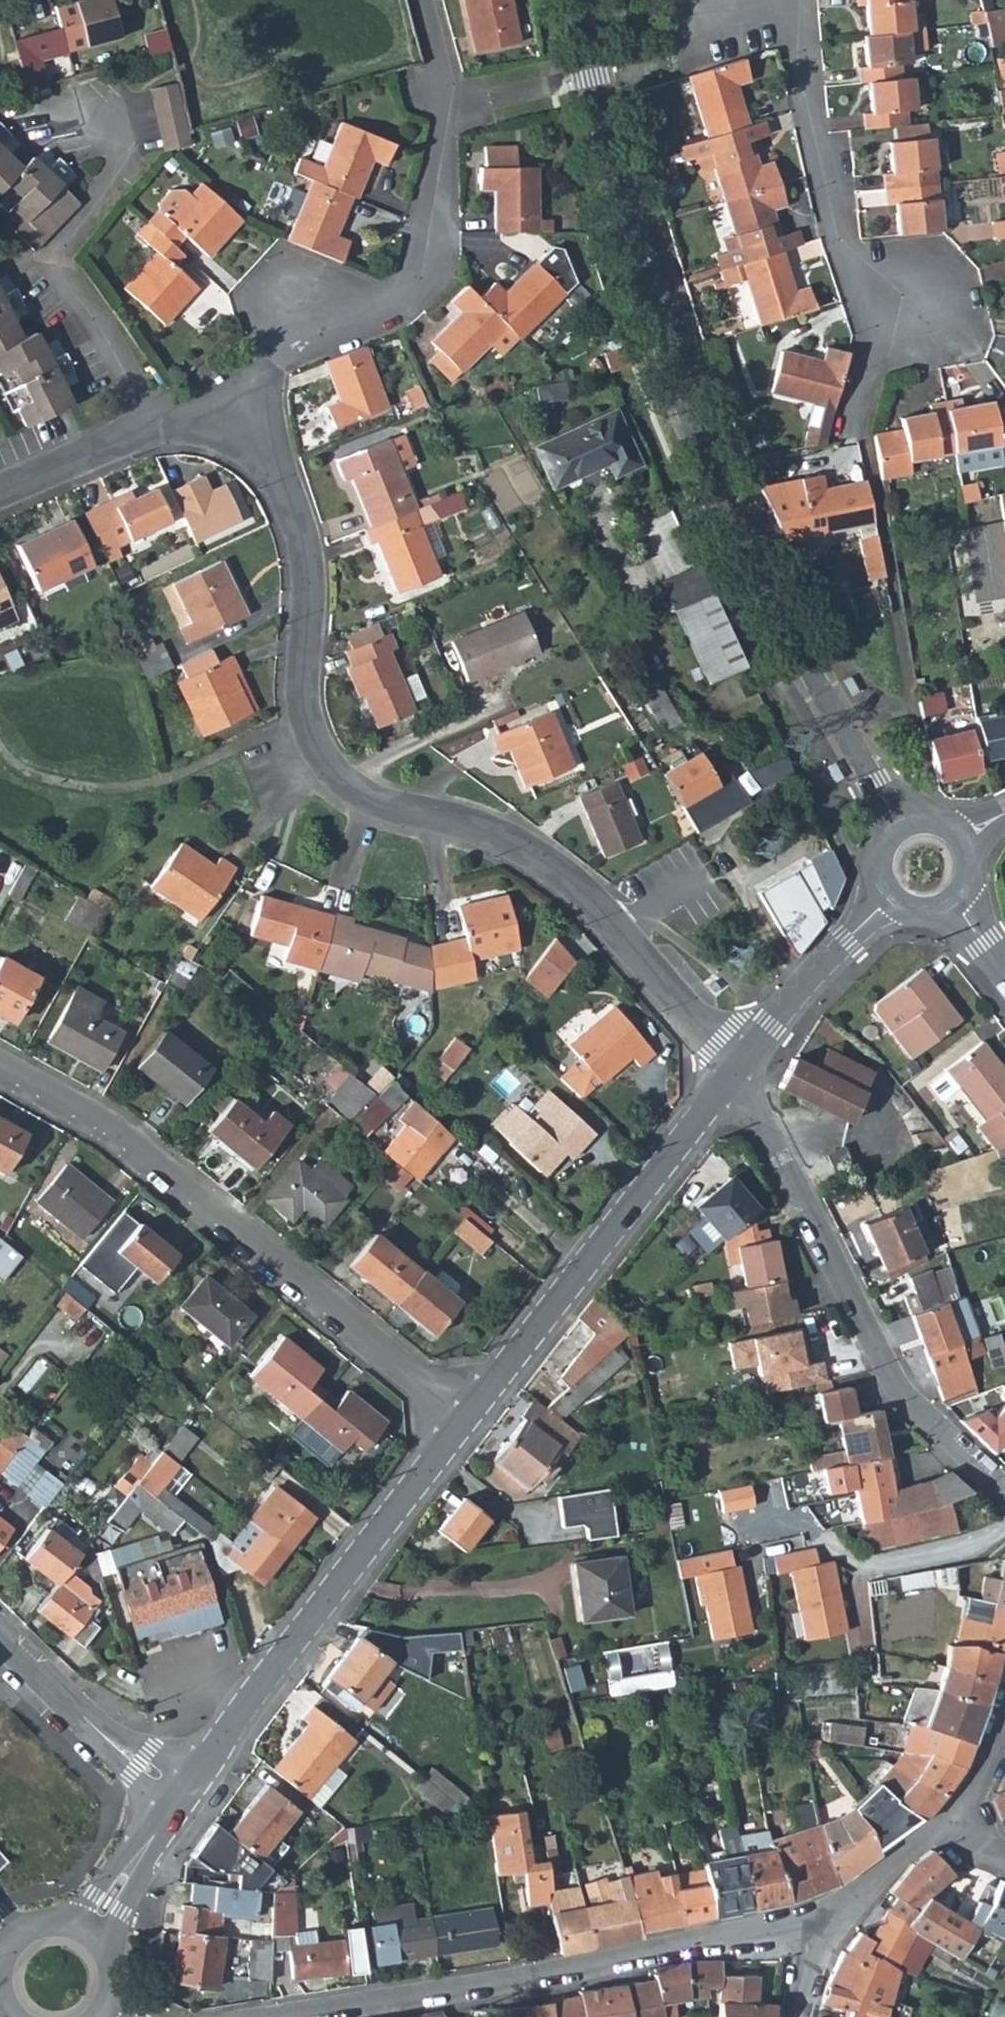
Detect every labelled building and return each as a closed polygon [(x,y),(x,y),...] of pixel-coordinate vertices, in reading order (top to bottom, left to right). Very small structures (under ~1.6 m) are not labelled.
[(67,53),(119,39),(109,0),(92,0),(76,4),(56,10),(67,53)] [(474,54),(520,43),(510,0),(462,0),(474,54)] [(896,0),(853,0),(854,8),(862,7),(866,39),(898,34),(909,32),(905,1),(896,2),(896,0)] [(979,9),(980,14),(993,12),(990,0),(976,0),(979,9)] [(967,11),(968,23),(982,21),(980,14),(979,9),(967,11)] [(982,21),(984,29),(997,26),(993,12),(980,14),(982,21)] [(997,26),(984,29),(989,48),(1004,46),(999,25),(997,26)] [(909,32),(898,34),(866,39),(860,40),(864,71),(856,72),(858,87),(864,86),(897,82),(895,68),(903,66),(901,53),(922,50),(920,30),(909,32)] [(38,52),(18,57),(27,90),(48,84),(38,52)] [(689,76),(707,138),(748,126),(749,126),(738,86),(750,83),(743,62),(689,76)] [(908,114),(904,80),(897,82),(864,86),(868,119),(860,120),(860,135),(887,132),(901,130),(899,115),(908,114)] [(154,91),(169,153),(195,145),(191,132),(179,86),(154,91)] [(7,146),(16,137),(0,122),(0,139),(7,146)] [(306,157),(299,174),(315,181),(353,197),(359,199),(375,159),(386,163),(394,143),(343,122),(326,166),(306,157)] [(766,140),(761,123),(749,126),(748,126),(753,143),(766,140)] [(753,143),(748,126),(707,138),(682,145),(686,160),(703,156),(710,154),(714,166),(724,202),(782,186),(775,165),(760,169),(753,143)] [(887,132),(889,147),(921,142),(919,126),(901,130),(887,132)] [(880,181),(882,194),(934,186),(927,141),(921,142),(889,147),(884,148),(889,179),(880,181)] [(27,221),(17,231),(35,250),(83,203),(36,156),(25,167),(0,143),(0,194),(27,221)] [(495,186),(496,230),(538,231),(536,164),(516,164),(515,145),(484,143),(484,164),(480,165),(480,187),(495,186)] [(1001,176),(1004,175),(1004,153),(997,155),(1001,176)] [(706,168),(714,166),(710,154),(703,156),(706,168)] [(337,236),(353,197),(315,181),(289,241),(342,263),(350,242),(337,236)] [(207,262),(246,223),(205,185),(192,197),(185,190),(173,191),(157,206),(157,211),(148,221),(176,247),(185,239),(207,262)] [(714,255),(719,269),(782,252),(785,251),(780,236),(773,212),(787,207),(782,186),(724,202),(734,236),(738,248),(730,250),(714,255)] [(894,209),(900,238),(941,230),(934,186),(882,194),(885,211),(894,209)] [(171,271),(185,256),(176,247),(148,221),(135,234),(154,253),(120,288),(156,327),(192,293),(171,271)] [(999,242),(1004,241),(1004,223),(996,225),(999,242)] [(792,233),(780,236),(785,251),(797,248),(792,233)] [(726,238),(730,250),(738,248),(734,236),(726,238)] [(555,245),(538,261),(567,293),(578,281),(564,247),(555,245)] [(746,280),(761,327),(816,312),(812,292),(795,295),(782,252),(719,269),(724,286),(746,280)] [(495,281),(479,296),(508,326),(518,336),(520,337),(567,293),(538,261),(505,291),(495,281)] [(518,336),(508,326),(479,296),(470,288),(455,303),(466,314),(426,353),(451,380),(491,342),(501,353),(518,336)] [(25,426),(72,403),(38,331),(23,338),(0,293),(0,374),(25,426)] [(386,405),(365,345),(325,361),(338,399),(324,404),(332,425),(386,405)] [(631,368),(627,348),(606,353),(610,372),(631,368)] [(818,406),(807,447),(828,444),(851,358),(830,351),(826,365),(786,353),(775,394),(818,406)] [(1004,444),(1004,409),(999,410),(997,402),(963,409),(961,398),(945,401),(955,454),(1004,444)] [(908,463),(955,454),(945,401),(929,404),(931,415),(900,421),(903,433),(876,438),(884,486),(911,481),(908,463)] [(539,447),(554,482),(609,459),(615,473),(636,464),(616,415),(539,447)] [(403,435),(387,442),(399,472),(415,466),(403,435)] [(349,478),(369,527),(412,510),(414,509),(399,472),(387,442),(386,441),(335,461),(343,480),(349,478)] [(208,476),(174,492),(197,543),(244,524),(228,487),(215,489),(208,476)] [(862,528),(876,526),(869,484),(825,490),(823,476),(764,486),(792,542),(862,528)] [(134,492),(88,517),(113,564),(129,556),(124,546),(174,520),(159,490),(137,500),(134,492)] [(418,526),(412,510),(369,527),(363,529),(369,544),(375,541),(397,593),(438,577),(432,560),(443,555),(429,521),(418,526)] [(20,541),(43,586),(46,584),(86,564),(94,560),(72,515),(20,541)] [(964,530),(978,602),(1004,598),(1004,539),(1002,521),(964,530)] [(862,528),(864,540),(879,538),(876,526),(862,528)] [(870,581),(888,578),(879,538),(864,540),(862,541),(870,581)] [(189,620),(198,635),(255,605),(228,552),(182,576),(201,613),(189,620)] [(743,664),(696,562),(660,579),(707,681),(743,664)] [(92,576),(86,564),(46,584),(52,596),(92,576)] [(21,617),(0,572),(0,627),(21,617)] [(452,645),(469,684),(547,651),(533,620),(527,622),(524,615),(452,645)] [(395,633),(387,617),(346,634),(353,650),(347,652),(354,669),(349,671),(362,699),(366,696),(380,729),(416,713),(412,705),(427,698),(417,675),(402,682),(389,653),(396,650),(390,636),(395,633)] [(147,651),(160,675),(186,661),(186,660),(173,637),(147,651)] [(186,676),(208,729),(257,710),(242,671),(248,669),(241,653),(227,659),(220,642),(186,660),(186,661),(191,674),(186,676)] [(664,734),(681,725),(639,651),(622,661),(635,684),(664,734)] [(242,671),(257,710),(263,707),(248,669),(242,671)] [(850,680),(846,682),(854,695),(861,692),(853,678),(850,680)] [(939,693),(917,698),(921,716),(943,711),(939,693)] [(984,756),(1004,753),(1004,715),(994,716),(993,712),(977,714),(984,756)] [(495,742),(503,760),(512,756),(528,793),(578,771),(553,717),(495,742)] [(948,735),(926,740),(935,779),(978,770),(969,730),(956,733),(956,734),(950,736),(948,735)] [(699,831),(751,799),(709,743),(664,774),(699,831)] [(645,754),(625,761),(631,778),(651,771),(645,754)] [(842,780),(845,779),(837,765),(830,768),(838,782),(842,780)] [(584,803),(610,861),(644,846),(619,788),(584,803)] [(174,838),(144,882),(193,914),(229,862),(211,851),(206,859),(174,838)] [(758,891),(797,957),(847,879),(828,849),(789,872),(758,891)] [(0,892),(8,896),(27,863),(19,859),(0,892)] [(17,901),(35,869),(27,863),(8,896),(17,901)] [(91,887),(85,898),(102,909),(109,897),(91,887)] [(277,957),(311,967),(314,959),(327,908),(255,890),(243,930),(281,940),(277,957)] [(462,932),(425,940),(428,981),(473,973),(469,955),(515,946),(505,892),(456,901),(462,932)] [(63,922),(88,936),(102,909),(85,898),(78,894),(63,922)] [(348,912),(328,906),(327,908),(314,959),(355,971),(356,968),(428,987),(428,981),(425,940),(398,933),(399,932),(363,922),(361,926),(345,921),(348,912)] [(572,962),(551,939),(520,979),(544,998),(572,962)] [(162,945),(146,973),(164,983),(171,970),(180,955),(162,945)] [(190,961),(195,952),(188,947),(182,956),(190,961)] [(0,956),(0,1013),(13,1020),(38,972),(2,953),(0,956)] [(920,969),(883,997),(869,1008),(908,1059),(959,1020),(920,969)] [(192,982),(171,970),(164,983),(164,985),(183,996),(192,982)] [(77,986),(47,1040),(100,1069),(121,1030),(94,1015),(102,999),(77,986)] [(557,1078),(578,1097),(595,1083),(597,1085),(626,1059),(635,1069),(650,1056),(611,1009),(565,1049),(576,1061),(557,1078)] [(211,1068),(163,1031),(137,1064),(184,1101),(211,1068)] [(435,1058),(449,1069),(467,1047),(453,1036),(435,1058)] [(943,1070),(944,1072),(927,1085),(939,1100),(956,1088),(982,1121),(973,1128),(990,1152),(994,1151),(1004,1148),(1004,1077),(979,1043),(943,1070)] [(826,1049),(815,1070),(863,1093),(874,1073),(826,1049)] [(792,1059),(779,1088),(848,1122),(863,1093),(815,1070),(792,1059)] [(339,1065),(326,1081),(335,1089),(349,1073),(339,1065)] [(324,1103),(348,1122),(375,1095),(349,1073),(335,1089),(324,1103)] [(450,1137),(419,1107),(390,1080),(375,1095),(348,1122),(394,1160),(416,1178),(450,1137)] [(570,1160),(594,1134),(546,1093),(531,1110),(537,1115),(546,1123),(540,1129),(531,1121),(517,1108),(496,1131),(513,1146),(511,1148),(539,1173),(560,1151),(564,1155),(570,1160)] [(231,1098),(205,1128),(252,1167),(288,1123),(270,1110),(261,1121),(231,1098)] [(537,1115),(531,1121),(540,1129),(546,1123),(537,1115)] [(0,1117),(0,1169),(4,1172),(27,1132),(0,1117)] [(994,1151),(999,1166),(1004,1164),(1004,1148),(994,1151)] [(834,1172),(849,1165),(840,1149),(826,1156),(834,1172)] [(544,1177),(564,1155),(560,1151),(539,1173),(544,1177)] [(315,1156),(312,1162),(326,1173),(330,1167),(315,1156)] [(296,1160),(267,1197),(291,1216),(302,1204),(323,1221),(342,1197),(340,1195),(349,1183),(330,1167),(326,1173),(312,1162),(306,1168),(296,1160)] [(67,1163),(36,1198),(82,1236),(112,1200),(67,1163)] [(696,1207),(725,1239),(732,1233),(750,1217),(758,1209),(729,1178),(696,1207)] [(914,1204),(902,1210),(910,1228),(922,1223),(914,1204)] [(884,1270),(890,1282),(925,1263),(910,1228),(902,1210),(863,1226),(882,1270),(884,1270)] [(125,1213),(82,1263),(117,1292),(136,1266),(154,1281),(174,1258),(154,1243),(157,1239),(125,1213)] [(479,1253),(490,1240),(463,1217),(452,1231),(479,1253)] [(732,1233),(725,1239),(722,1242),(727,1268),(739,1265),(744,1289),(775,1282),(781,1281),(772,1241),(768,1242),(766,1229),(753,1232),(750,1217),(732,1233)] [(350,1265),(394,1302),(421,1269),(377,1233),(350,1265)] [(176,1255),(157,1239),(154,1243),(174,1258),(176,1255)] [(18,1256),(0,1240),(0,1280),(18,1256)] [(433,1276),(423,1267),(421,1269),(394,1302),(432,1334),(462,1299),(452,1292),(459,1282),(441,1267),(433,1276)] [(903,1298),(910,1313),(957,1297),(953,1283),(936,1290),(928,1271),(908,1278),(914,1293),(903,1298)] [(204,1275),(180,1304),(227,1342),(250,1314),(204,1275)] [(92,1297),(67,1276),(58,1286),(63,1291),(83,1307),(92,1297)] [(744,1289),(731,1292),(734,1308),(744,1306),(748,1325),(793,1316),(789,1299),(779,1301),(775,1282),(744,1289)] [(713,1295),(710,1284),(691,1287),(694,1299),(713,1295)] [(74,1318),(83,1307),(63,1291),(54,1303),(74,1318)] [(560,1379),(568,1388),(611,1348),(626,1335),(623,1328),(614,1318),(594,1297),(576,1319),(600,1344),(560,1379)] [(979,1352),(957,1297),(910,1313),(942,1400),(974,1389),(964,1358),(979,1352)] [(621,1312),(614,1318),(623,1328),(630,1322),(621,1312)] [(801,1330),(728,1345),(733,1371),(756,1366),(762,1395),(763,1395),(825,1382),(821,1363),(808,1365),(803,1366),(800,1353),(806,1352),(801,1330)] [(983,1338),(991,1367),(1004,1363),(1004,1357),(998,1333),(983,1338)] [(262,1385),(301,1417),(323,1391),(310,1381),(320,1368),(307,1357),(297,1369),(285,1360),(295,1348),(282,1336),(259,1363),(271,1373),(262,1385)] [(307,1357),(295,1348),(285,1360),(297,1369),(307,1357)] [(616,1353),(611,1348),(568,1388),(545,1408),(533,1400),(520,1416),(525,1420),(492,1462),(494,1463),(484,1474),(514,1497),(520,1496),(524,1491),(528,1489),(537,1478),(550,1462),(559,1451),(564,1454),(579,1436),(554,1415),(562,1411),(577,1402),(608,1375),(626,1358),(619,1351),(616,1353)] [(800,1353),(803,1366),(808,1365),(806,1352),(800,1353)] [(823,1455),(827,1468),(883,1458),(887,1457),(876,1410),(851,1416),(845,1389),(815,1395),(821,1424),(838,1421),(844,1451),(823,1455)] [(336,1402),(323,1391),(301,1417),(307,1423),(297,1434),(332,1463),(351,1439),(363,1448),(385,1422),(371,1410),(361,1422),(350,1413),(359,1401),(346,1390),(336,1402)] [(993,1416),(986,1410),(985,1394),(948,1408),(959,1420),(995,1452),(1004,1439),(1004,1404),(993,1416)] [(371,1410),(359,1401),(350,1413),(361,1422),(371,1410)] [(196,1437),(179,1424),(160,1450),(175,1462),(196,1437)] [(24,1437),(10,1426),(0,1439),(0,1468),(24,1437)] [(25,1436),(24,1437),(0,1468),(0,1472),(13,1482),(33,1460),(35,1457),(31,1454),(37,1446),(25,1436)] [(171,1496),(189,1473),(175,1462),(160,1450),(146,1467),(134,1482),(182,1519),(208,1540),(219,1572),(240,1563),(262,1580),(286,1548),(261,1529),(243,1551),(171,1496)] [(115,1482),(127,1491),(134,1482),(146,1467),(134,1458),(115,1482)] [(859,1517),(860,1520),(896,1512),(892,1492),(883,1458),(827,1468),(821,1469),(827,1494),(852,1488),(858,1507),(848,1509),(850,1519),(859,1517)] [(33,1460),(13,1482),(27,1494),(46,1470),(33,1460)] [(556,1467),(550,1462),(537,1478),(542,1483),(556,1467)] [(27,1494),(43,1506),(61,1482),(46,1470),(27,1494)] [(938,1509),(963,1497),(969,1492),(947,1472),(930,1480),(938,1509)] [(968,1510),(963,1497),(938,1509),(930,1480),(892,1492),(896,1512),(860,1520),(866,1550),(957,1530),(953,1516),(968,1510)] [(138,1510),(171,1535),(182,1519),(134,1482),(127,1491),(104,1521),(120,1533),(138,1510)] [(275,1485),(248,1518),(261,1529),(286,1548),(312,1515),(275,1485)] [(608,1487),(557,1495),(562,1524),(579,1522),(585,1526),(587,1540),(617,1536),(608,1487)] [(721,1493),(724,1513),(755,1507),(752,1487),(721,1493)] [(463,1498),(438,1532),(464,1550),(490,1517),(463,1498)] [(651,1508),(655,1532),(666,1530),(664,1506),(651,1508)] [(0,1521),(0,1543),(11,1529),(0,1521)] [(22,1557),(55,1584),(77,1554),(45,1528),(22,1557)] [(89,1582),(99,1578),(87,1541),(79,1552),(89,1582)] [(113,1568),(132,1626),(160,1617),(162,1624),(164,1625),(180,1634),(217,1621),(191,1542),(113,1568)] [(812,1546),(770,1555),(774,1572),(788,1569),(804,1638),(846,1629),(830,1558),(815,1562),(812,1546)] [(728,1549),(675,1560),(679,1577),(692,1574),(699,1606),(704,1605),(712,1641),(751,1632),(736,1565),(732,1566),(728,1549)] [(987,1578),(985,1579),(984,1582),(980,1601),(993,1603),(1004,1606),(1004,1552),(999,1579),(987,1578)] [(569,1566),(580,1623),(629,1615),(618,1557),(569,1566)] [(956,1587),(985,1579),(987,1578),(984,1559),(952,1566),(956,1587)] [(79,1601),(55,1584),(35,1610),(81,1645),(96,1626),(88,1619),(97,1608),(92,1604),(98,1597),(88,1590),(79,1601)] [(943,1664),(993,1684),(996,1670),(1004,1673),(1004,1606),(993,1603),(989,1625),(962,1619),(955,1646),(948,1644),(943,1664)] [(135,1634),(164,1625),(162,1624),(160,1617),(132,1626),(135,1634)] [(365,1627),(357,1638),(388,1661),(398,1648),(414,1647),(414,1652),(458,1648),(458,1632),(426,1634),(399,1635),(388,1631),(376,1629),(365,1627)] [(356,1637),(321,1684),(354,1709),(369,1721),(390,1692),(376,1681),(390,1662),(388,1661),(357,1638),(356,1637)] [(666,1641),(603,1651),(611,1695),(674,1685),(666,1641)] [(943,1664),(936,1688),(986,1708),(989,1699),(993,1684),(943,1664)] [(913,1686),(903,1723),(911,1723),(971,1743),(986,1708),(936,1688),(913,1686)] [(293,1754),(278,1774),(309,1798),(355,1740),(313,1707),(304,1721),(310,1725),(290,1752),(293,1754)] [(829,1723),(826,1742),(860,1748),(863,1729),(829,1723)] [(901,1756),(890,1766),(912,1779),(917,1774),(946,1794),(962,1771),(971,1743),(911,1723),(901,1756)] [(807,1761),(823,1758),(820,1741),(803,1738),(807,1761)] [(290,1752),(274,1771),(278,1774),(293,1754),(290,1752)] [(431,1765),(415,1789),(450,1813),(466,1790),(431,1765)] [(890,1766),(873,1784),(919,1818),(923,1821),(940,1801),(946,1794),(917,1774),(912,1779),(890,1766)] [(1004,1814),(1004,1778),(994,1802),(1001,1822),(1004,1814)] [(873,1784),(850,1810),(869,1828),(877,1850),(919,1818),(873,1784)] [(298,1812),(266,1788),(229,1835),(272,1868),(291,1845),(279,1836),(298,1812)] [(795,1808),(802,1832),(819,1825),(813,1801),(795,1808)] [(529,1905),(550,1901),(548,1893),(551,1892),(548,1876),(546,1860),(529,1863),(522,1810),(488,1816),(497,1876),(511,1873),(513,1883),(523,1880),(529,1905)] [(845,1814),(819,1825),(836,1884),(878,1853),(877,1850),(869,1828),(850,1810),(845,1814)] [(753,1824),(734,1829),(740,1859),(760,1854),(753,1824)] [(777,1832),(769,1834),(774,1851),(785,1901),(832,1886),(836,1884),(819,1825),(802,1832),(779,1841),(777,1832)] [(362,1829),(347,1830),(351,1856),(365,1854),(362,1829)] [(707,1855),(700,1858),(704,1874),(713,1916),(734,1912),(734,1909),(749,1906),(740,1859),(734,1829),(717,1832),(721,1853),(723,1862),(709,1865),(707,1855)] [(559,1874),(556,1849),(544,1850),(546,1860),(548,1876),(559,1874)] [(760,1854),(740,1859),(749,1906),(750,1909),(785,1901),(774,1851),(760,1854)] [(1004,1939),(1004,1883),(1001,1881),(986,1906),(978,1902),(968,1921),(929,1897),(935,1886),(957,1872),(931,1851),(908,1864),(887,1890),(895,1897),(886,1909),(912,1933),(930,1943),(957,1959),(976,1932),(985,1936),(988,1932),(1004,1939)] [(721,1853),(707,1855),(709,1865),(723,1862),(721,1853)] [(293,1935),(291,1871),(284,1877),(275,1889),(273,1893),(272,1902),(272,1911),(271,1935),(293,1935)] [(655,1874),(627,1881),(641,1930),(684,1922),(675,1878),(656,1881),(655,1874)] [(704,1874),(675,1878),(684,1922),(713,1916),(704,1874)] [(594,1893),(578,1895),(590,1946),(641,1935),(641,1930),(627,1881),(605,1887),(609,1907),(598,1910),(594,1893)] [(182,1907),(170,1982),(216,1987),(222,1938),(217,1937),(220,1915),(254,1917),(258,1891),(193,1884),(189,1907),(182,1907)] [(577,1890),(551,1892),(548,1893),(550,1901),(560,1952),(590,1946),(578,1895),(577,1890)] [(378,1964),(435,1953),(430,1916),(415,1919),(412,1904),(409,1902),(372,1909),(370,1911),(373,1926),(371,1927),(378,1964)] [(489,1908),(430,1916),(435,1953),(494,1944),(489,1908)] [(910,1975),(930,1943),(912,1933),(886,1909),(873,1933),(867,1947),(875,1951),(873,1963),(894,1970),(910,1975)] [(368,1929),(351,1931),(358,1978),(375,1976),(368,1929)] [(875,1951),(867,1947),(873,1933),(859,1930),(845,1951),(873,1963),(875,1951)] [(271,1938),(250,1938),(249,1979),(270,1980),(271,1938)] [(343,1940),(287,1946),(290,1978),(346,1971),(343,1940)] [(888,2002),(894,1970),(873,1963),(845,1951),(842,1951),(828,1979),(852,1985),(850,1990),(888,2002)] [(664,2016),(676,2016),(674,2000),(689,1997),(689,1991),(704,1990),(704,1986),(721,1985),(721,1976),(721,1961),(705,1961),(683,1964),(653,1969),(655,1979),(664,2016)] [(721,1976),(721,1985),(719,2016),(773,2016),(775,2004),(756,2005),(756,1977),(721,1976)] [(655,1979),(624,1984),(630,2016),(664,2016),(655,1979)] [(888,2002),(850,1990),(852,1985),(828,1979),(825,1986),(819,2003),(847,2006),(845,2015),(849,2016),(905,2016),(907,2009),(888,2002)] [(624,1984),(579,1991),(579,1994),(583,2016),(630,2016),(624,1984)] [(579,1994),(552,1999),(554,2016),(583,2016),(579,1994)] [(552,1999),(524,2006),(507,2008),(508,2016),(554,2016),(552,1999)]
